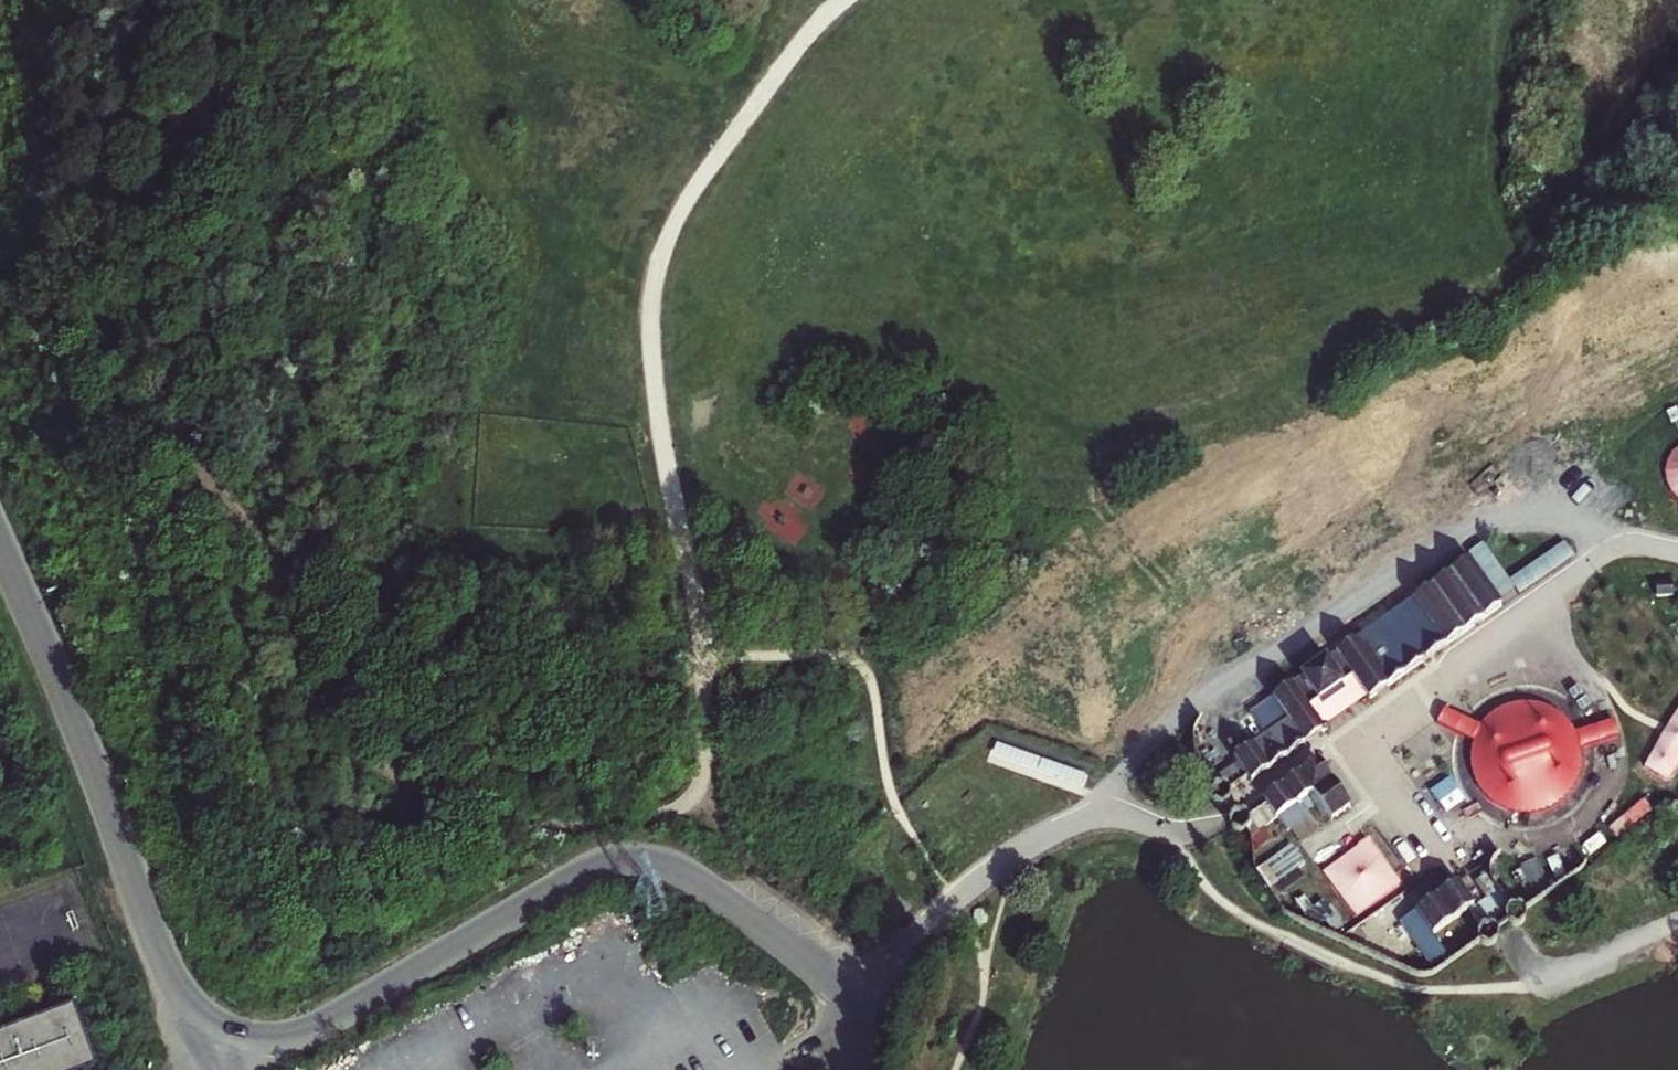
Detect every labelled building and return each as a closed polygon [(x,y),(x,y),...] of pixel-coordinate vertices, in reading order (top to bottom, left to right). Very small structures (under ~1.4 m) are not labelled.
[(1666,447),(1659,465),(1659,479),(1665,491),(1677,502),(1677,442),(1666,447)] [(1367,697),(1506,600),(1473,552),(1236,717),(1252,739),(1224,758),(1229,764),(1211,777),(1216,784),(1212,787),(1211,793),(1215,800),(1226,799),(1228,792),(1227,787),(1246,773),(1250,778),(1306,740),(1323,728),(1307,706),(1319,698),(1323,705),(1346,689),(1341,682),(1352,675),(1367,697)] [(1489,713),(1482,723),(1453,711),(1451,717),(1448,724),(1475,735),(1472,741),(1471,753),(1472,769),(1478,784),(1487,797),(1501,807),(1520,814),(1540,813),(1552,809),(1566,801),(1576,791),(1583,778),(1586,767),(1586,748),(1614,740),(1609,726),(1581,733),(1576,723),(1564,709),(1548,701),(1534,698),(1516,699),(1500,706),(1489,713)] [(1642,766),(1667,781),(1677,763),(1677,709),(1642,766)] [(1266,801),(1245,814),(1241,810),(1234,811),(1231,816),(1230,822),(1234,828),(1239,828),(1244,825),(1246,829),(1275,809),(1284,823),(1306,808),(1297,794),(1310,785),(1330,813),(1347,799),(1318,757),(1262,795),(1266,801)] [(1370,842),(1326,874),(1358,918),(1402,886),(1370,842)] [(1278,896),(1315,868),(1296,843),(1259,871),(1278,896)] [(1469,901),(1452,877),(1447,880),(1416,901),(1396,915),(1426,959),(1446,945),(1432,925),(1464,904),(1469,901)] [(1520,926),(1523,925),(1525,923),(1527,921),(1528,917),(1527,914),(1526,911),(1523,909),(1520,908),(1517,909),(1514,910),(1511,912),(1510,915),(1510,919),(1511,922),(1513,924),(1516,926),(1520,926)] [(1490,946),(1493,945),(1496,943),(1498,941),(1498,937),(1498,934),(1496,932),(1493,930),(1490,929),(1487,929),(1484,930),(1482,933),(1481,936),(1481,939),(1482,942),(1484,945),(1487,946),(1490,946)] [(1367,934),(1351,945),(1363,954),(1375,946),(1367,934)] [(94,1045),(83,1014),(0,1043),(0,1069),(103,1069),(94,1045)]
